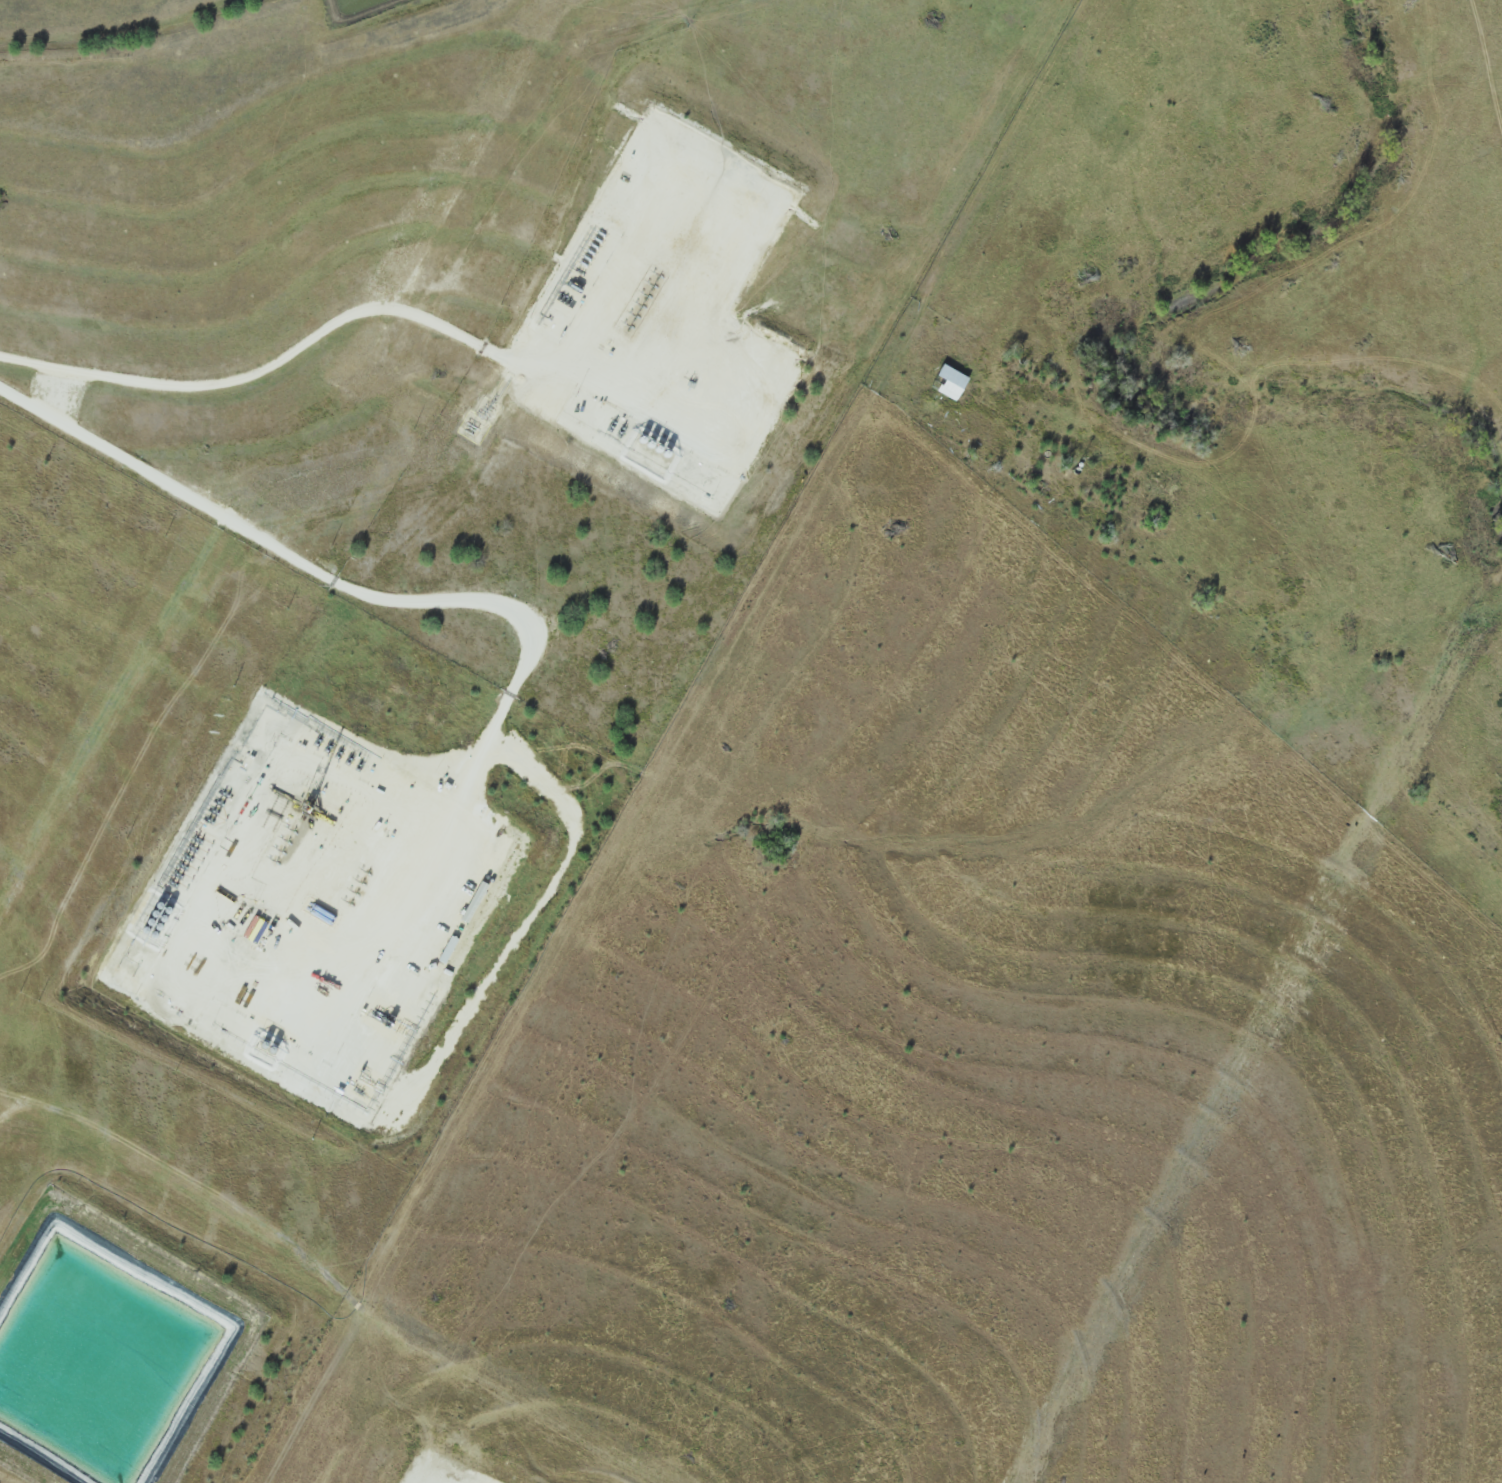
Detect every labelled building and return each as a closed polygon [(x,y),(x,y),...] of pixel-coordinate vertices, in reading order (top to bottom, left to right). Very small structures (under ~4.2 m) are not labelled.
[(972,377),(946,364),(941,376),(947,379),(941,392),(961,402),(972,377)]
